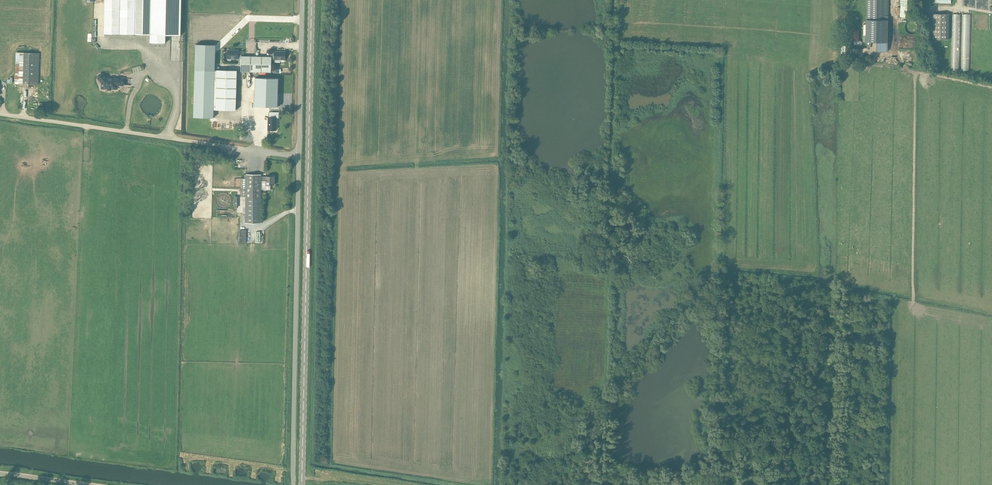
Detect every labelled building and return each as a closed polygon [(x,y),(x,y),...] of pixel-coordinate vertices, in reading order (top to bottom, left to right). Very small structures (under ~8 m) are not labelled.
[(166,43),(166,35),(181,35),(181,0),(105,0),(104,34),(150,35),(150,43),(166,43)] [(888,52),(888,43),(889,0),(867,0),(866,42),(866,46),(871,46),(871,42),(876,42),(876,52),(888,52)] [(933,39),(949,40),(950,14),(933,14),(933,39)] [(960,70),(961,14),(953,14),(951,70),(960,70)] [(962,14),(961,70),(970,71),(971,14),(962,14)] [(912,34),(913,34),(914,33),(915,33),(916,33),(916,32),(917,32),(917,31),(918,30),(918,29),(918,28),(919,27),(918,27),(918,26),(918,25),(918,24),(917,23),(917,22),(916,22),(915,21),(914,21),(913,21),(912,21),(911,21),(910,21),(909,21),(908,22),(907,22),(907,23),(906,24),(906,25),(905,26),(905,27),(905,28),(906,29),(906,30),(906,31),(907,31),(907,32),(908,32),(909,33),(910,33),(911,34),(912,34)] [(216,110),(217,70),(215,70),(215,45),(196,45),(193,117),(213,118),(213,110),(216,110)] [(241,71),(256,72),(256,56),(241,56),(241,54),(238,53),(238,51),(227,50),(227,59),(228,59),(228,60),(231,61),(231,60),(231,59),(238,59),(241,59),(241,71)] [(256,56),(256,72),(271,72),(271,59),(274,59),(281,60),(281,61),(282,62),(284,62),(284,61),(284,60),(285,60),(285,51),(275,51),(272,51),(271,57),(270,57),(256,56)] [(39,53),(15,52),(15,84),(38,84),(39,53)] [(216,110),(235,110),(237,70),(217,70),(216,110)] [(107,90),(112,90),(112,89),(118,89),(118,86),(124,86),(124,78),(107,78),(104,75),(103,74),(101,73),(100,74),(99,74),(98,75),(97,76),(97,78),(98,79),(101,83),(101,89),(107,89),(107,90)] [(278,107),(278,78),(255,78),(254,106),(278,107)] [(268,118),(268,130),(273,130),(273,131),(274,131),(274,130),(276,130),(276,118),(276,112),(269,112),(269,118),(268,118)] [(245,223),(260,223),(261,189),(261,176),(261,175),(246,174),(246,178),(241,178),(241,188),(241,197),(245,197),(245,223)] [(274,177),(261,176),(261,189),(266,190),(266,185),(274,185),(274,177)]
